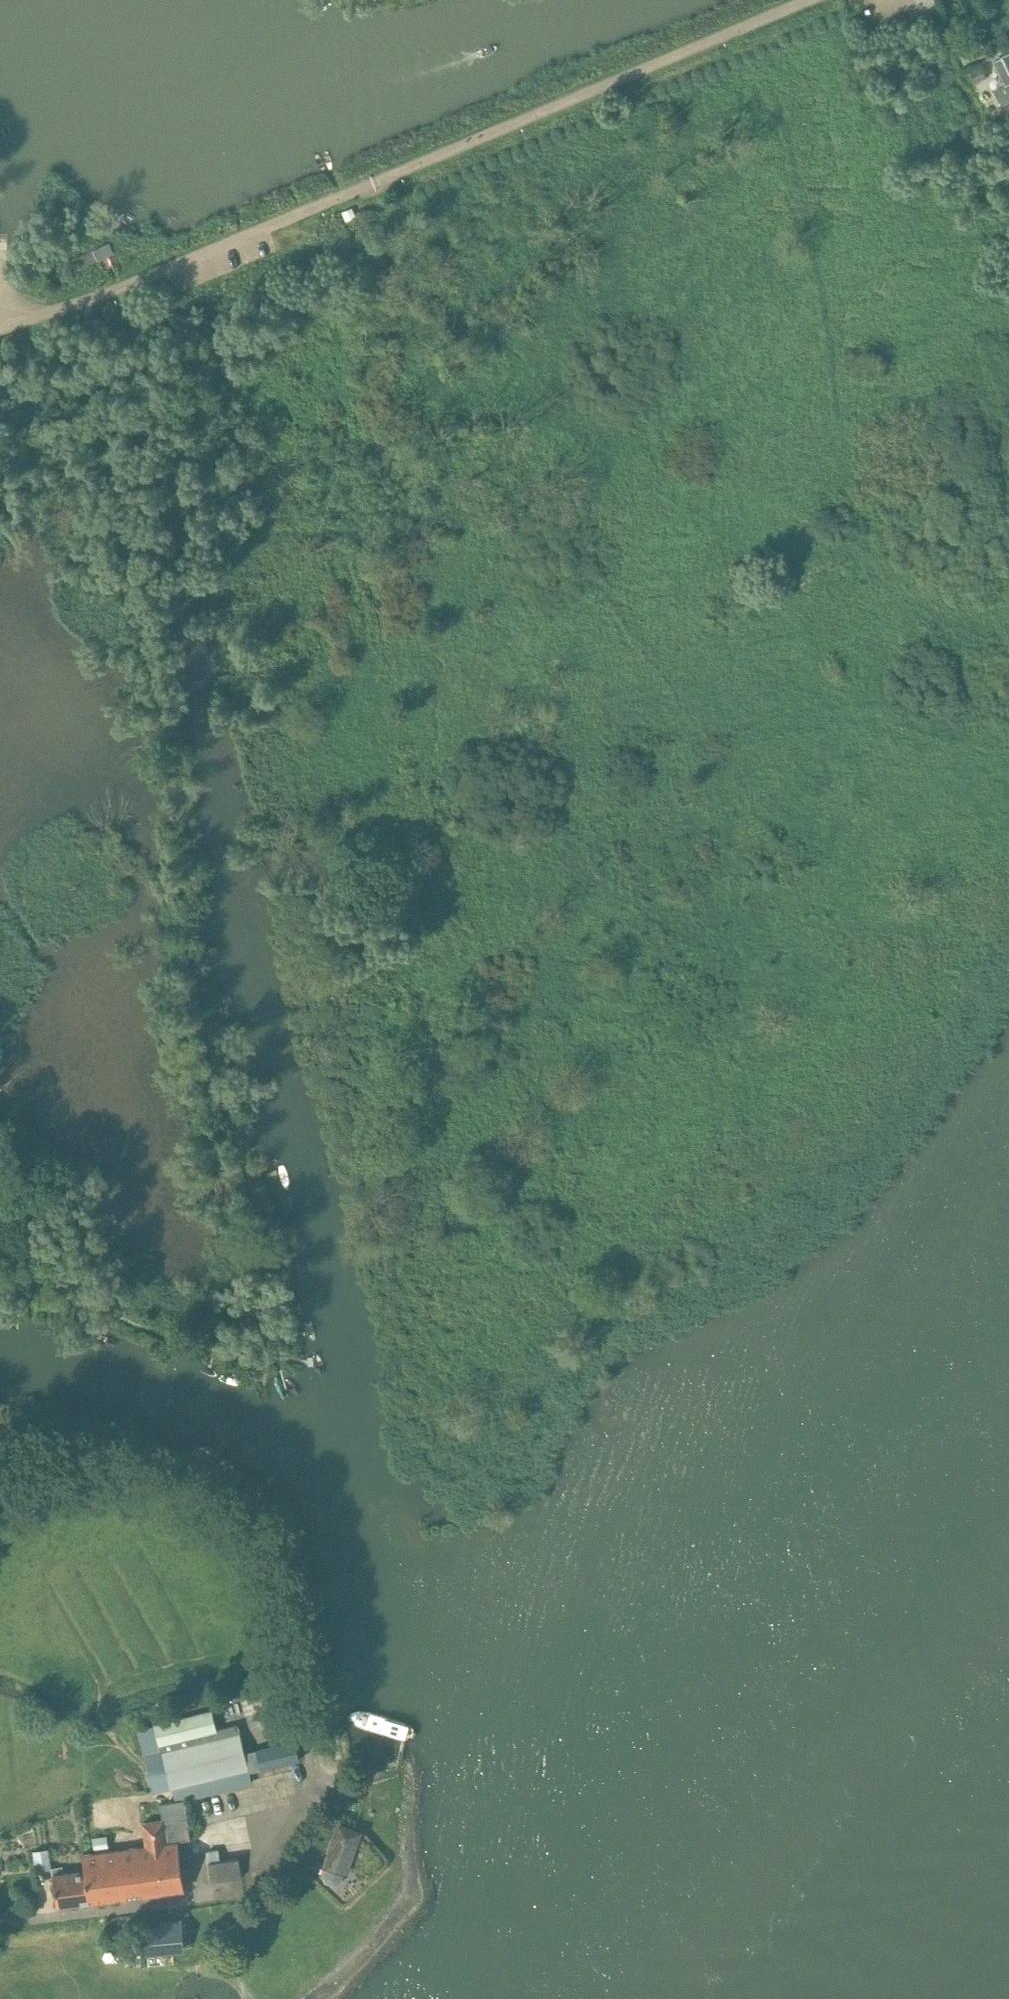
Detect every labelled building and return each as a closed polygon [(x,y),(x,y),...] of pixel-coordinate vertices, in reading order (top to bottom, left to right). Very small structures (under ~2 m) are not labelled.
[(1002,104),(1008,100),(1008,52),(1002,56),(1003,57),(994,61),(1006,84),(995,90),(1002,104)] [(976,82),(986,77),(981,66),(971,71),(976,82)] [(69,261),(63,264),(67,273),(106,255),(114,251),(111,245),(103,249),(102,247),(69,261)] [(164,1716),(153,1718),(154,1720),(154,1722),(159,1744),(218,1730),(213,1710),(181,1718),(165,1722),(164,1717),(164,1716)] [(244,1735),(146,1756),(153,1791),(177,1786),(180,1800),(239,1788),(238,1785),(245,1784),(253,1782),(252,1780),(250,1770),(252,1770),(244,1735)] [(299,1742),(260,1751),(264,1770),(303,1762),(299,1742)] [(58,1904),(185,1890),(180,1842),(190,1840),(185,1800),(160,1803),(163,1819),(143,1821),(146,1845),(85,1852),(87,1868),(54,1872),(58,1904)] [(337,1839),(327,1865),(330,1866),(325,1880),(327,1884),(336,1888),(342,1886),(346,1873),(349,1873),(358,1847),(362,1836),(342,1828),(338,1839),(337,1839)] [(36,1870),(52,1868),(49,1849),(33,1851),(36,1870)] [(219,1851),(209,1852),(212,1882),(243,1878),(241,1859),(221,1861),(219,1851)] [(149,1950),(184,1946),(182,1937),(193,1935),(191,1922),(181,1923),(181,1922),(162,1924),(162,1928),(147,1930),(149,1950)]
